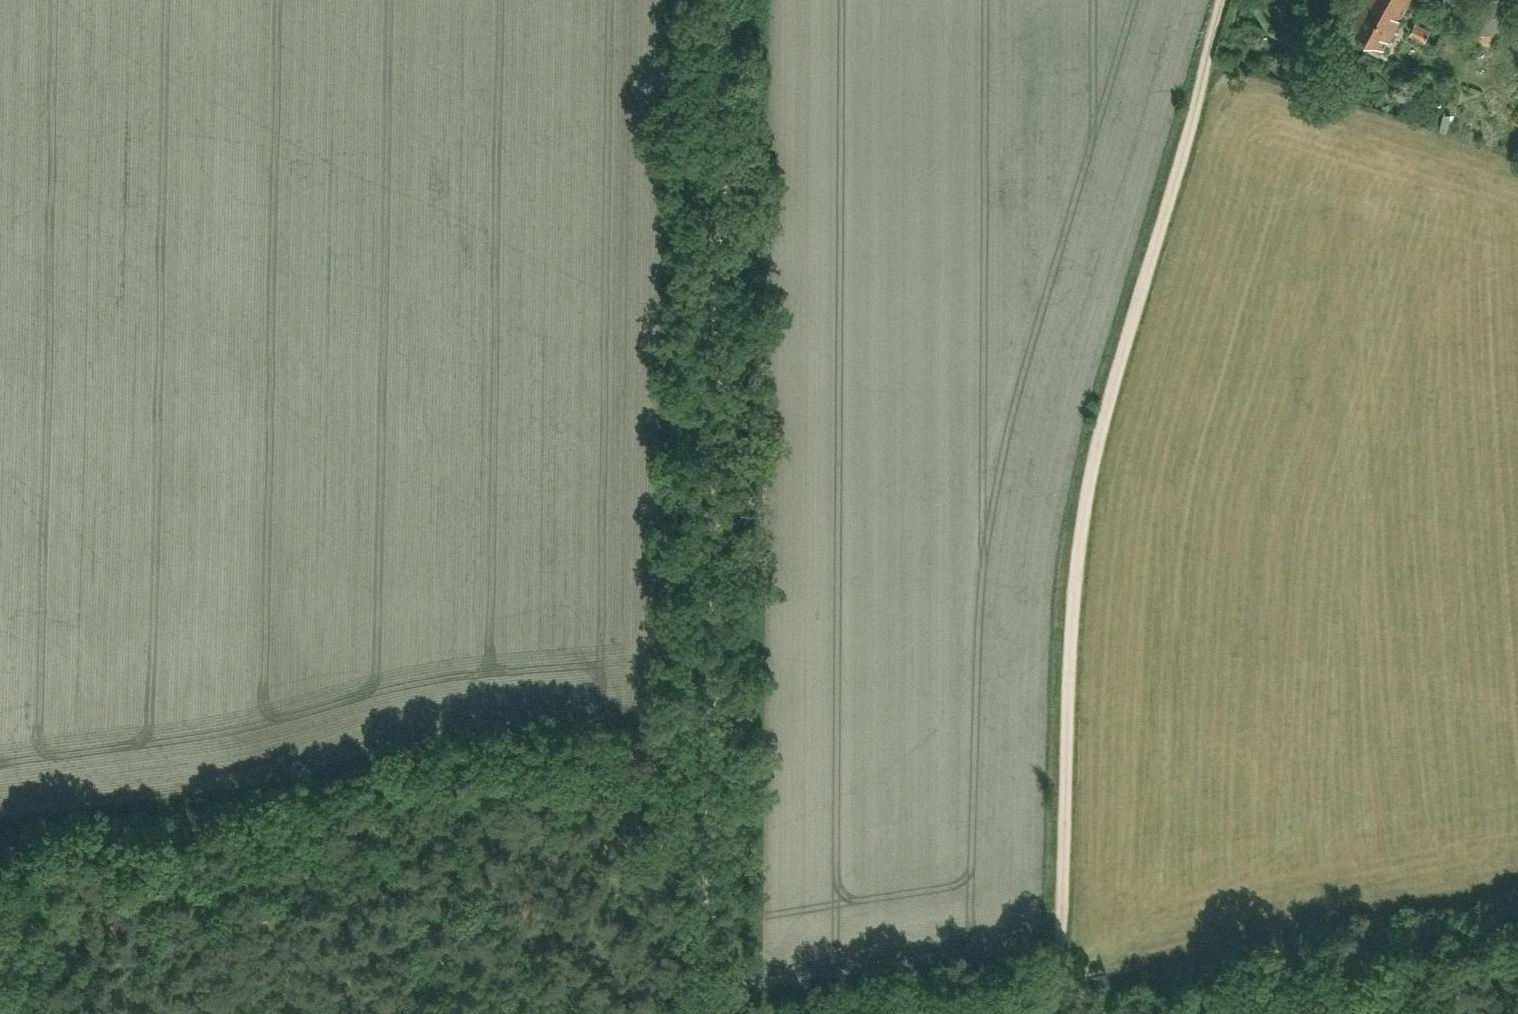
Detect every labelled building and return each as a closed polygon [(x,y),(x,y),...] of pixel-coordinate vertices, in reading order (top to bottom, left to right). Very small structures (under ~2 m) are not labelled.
[(1413,0),(1363,0),(1347,31),(1385,51),(1413,0)] [(1508,0),(1481,0),(1470,42),(1495,49),(1508,0)] [(1424,45),(1430,31),(1416,24),(1411,37),(1424,45)]
